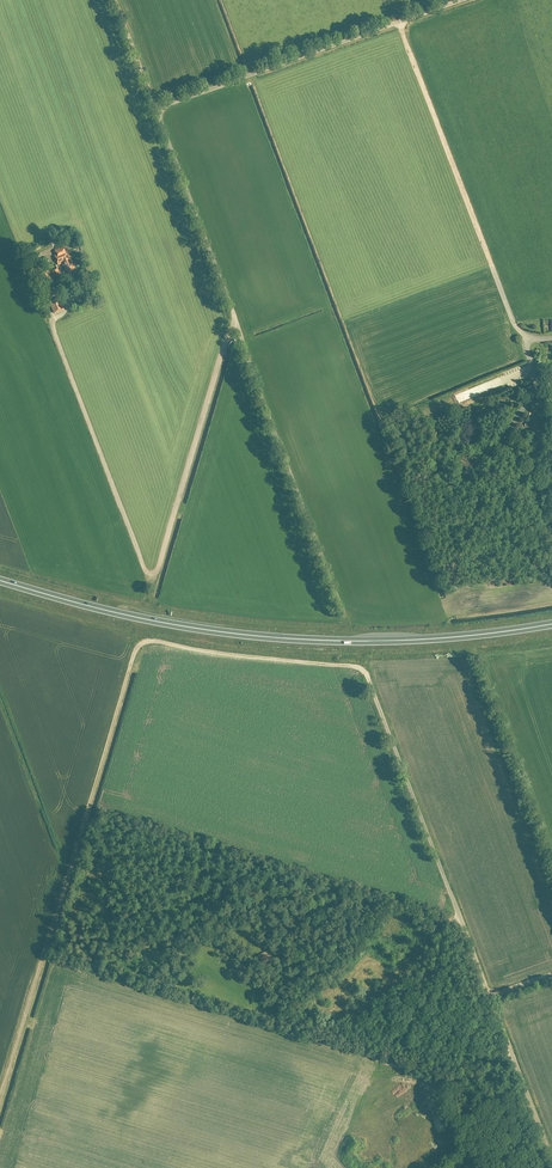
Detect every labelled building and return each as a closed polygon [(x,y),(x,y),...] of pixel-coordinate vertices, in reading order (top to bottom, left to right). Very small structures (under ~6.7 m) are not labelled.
[(67,250),(65,251),(63,246),(55,250),(57,254),(54,256),(58,265),(62,263),(61,262),(70,258),(68,252),(67,250)] [(75,269),(71,259),(71,258),(70,258),(61,262),(62,263),(66,273),(75,269)] [(48,272),(47,271),(42,273),(45,282),(54,279),(51,271),(48,272)] [(49,301),(55,313),(63,309),(58,297),(49,301)] [(274,962),(271,954),(260,960),(262,964),(267,962),(269,965),(274,962)] [(395,1079),(392,1084),(396,1087),(400,1083),(395,1079)]
